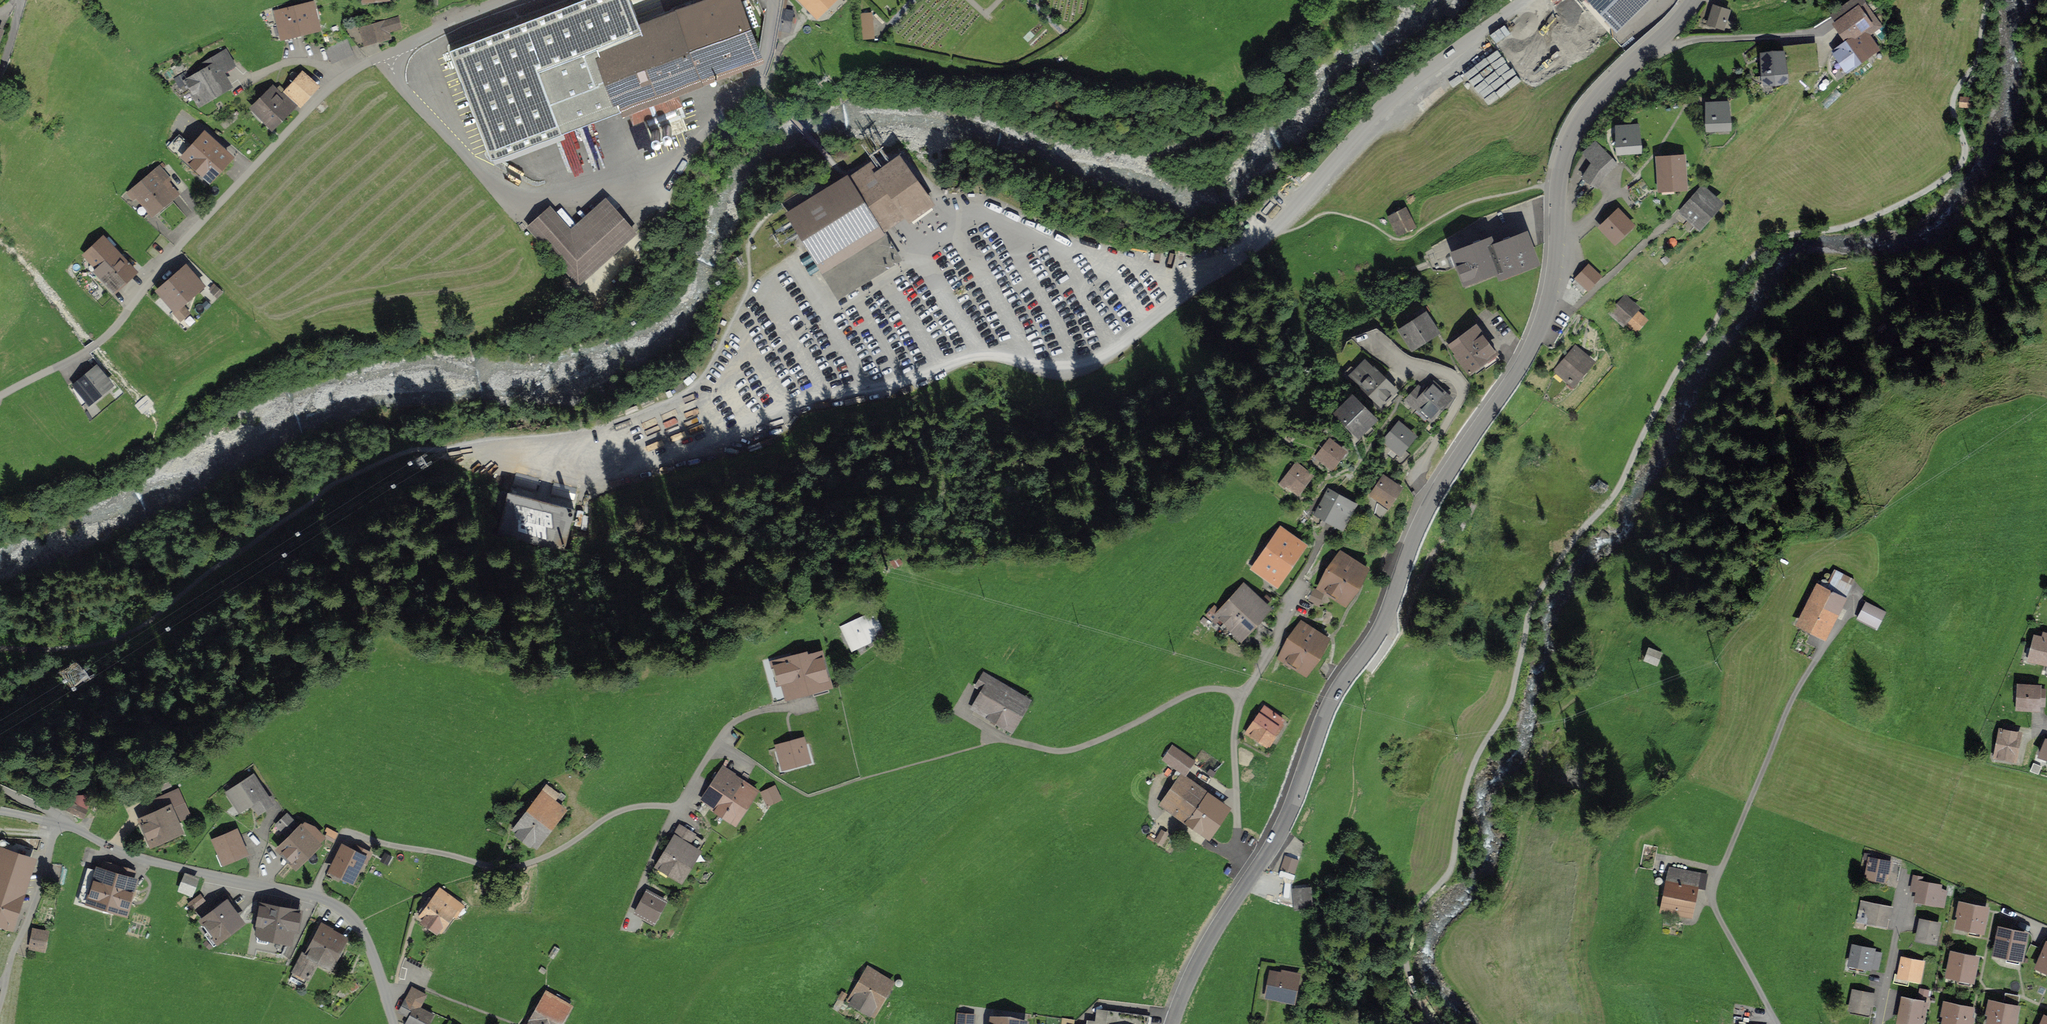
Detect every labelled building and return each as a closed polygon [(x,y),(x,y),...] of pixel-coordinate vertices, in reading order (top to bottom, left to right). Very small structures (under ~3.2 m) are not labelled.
[(665,0),(660,0),(634,10),(630,0),(571,0),(520,20),(560,126),(626,101),(631,113),(679,95),(675,83),(714,67),(720,81),(743,72),(738,59),(759,51),(739,0),(709,0),(671,14),(665,0)] [(814,21),(838,0),(797,0),(814,21)] [(312,3),(267,13),(275,47),(320,37),(312,3)] [(1730,13),(1713,7),(1707,25),(1724,31),(1730,13)] [(1833,48),(1845,68),(1882,46),(1860,7),(1837,21),(1848,39),(1833,48)] [(794,12),(784,10),(780,31),(791,33),(794,12)] [(862,39),(875,38),(874,12),(861,12),(862,39)] [(397,18),(361,28),(365,44),(388,38),(387,31),(400,28),(397,18)] [(433,47),(446,66),(483,42),(471,23),(433,47)] [(1813,43),(1783,47),(1786,74),(1816,71),(1813,43)] [(1493,44),(1458,73),(1480,99),(1484,96),(1492,106),(1523,80),(1493,44)] [(242,80),(227,53),(181,78),(195,105),(242,80)] [(1780,53),(1761,55),(1764,84),(1783,82),(1780,53)] [(315,86),(301,74),(283,94),(298,107),(315,86)] [(531,94),(520,79),(501,93),(513,108),(531,94)] [(291,109),(270,89),(248,112),(269,132),(291,109)] [(1969,99),(1961,98),(1960,107),(1968,108),(1969,99)] [(1725,103),(1705,104),(1706,130),(1726,130),(1725,103)] [(670,126),(678,124),(679,130),(685,129),(682,116),(684,116),(682,105),(659,110),(662,127),(670,125),(670,126)] [(1636,125),(1614,127),(1616,153),(1637,152),(1636,125)] [(176,132),(165,144),(179,157),(182,153),(207,175),(227,154),(203,133),(191,146),(176,132)] [(1596,164),(1584,179),(1596,189),(1618,163),(1595,144),(1586,155),(1596,164)] [(933,207),(904,160),(880,175),(874,166),(793,217),(845,299),(869,284),(903,263),(886,236),(900,228),(933,207)] [(1679,160),(1657,161),(1660,190),(1681,188),(1679,160)] [(161,167),(130,194),(150,216),(180,189),(161,167)] [(1701,188),(1678,212),(1696,229),(1719,205),(1701,188)] [(604,202),(570,232),(548,206),(522,229),(545,254),(574,288),(634,236),(604,202)] [(1405,209),(1390,216),(1398,232),(1412,226),(1405,209)] [(1616,210),(1599,229),(1614,244),(1632,225),(1616,210)] [(1524,235),(1492,247),(1499,265),(1502,272),(1534,260),(1529,248),(1524,235)] [(137,270),(104,238),(77,266),(110,298),(137,270)] [(1492,247),(1489,239),(1455,253),(1461,267),(1465,278),(1499,265),(1492,247)] [(187,267),(160,292),(173,307),(187,294),(189,297),(203,285),(187,267)] [(1599,278),(1587,267),(1574,280),(1586,291),(1599,278)] [(1625,298),(1610,314),(1622,325),(1637,308),(1625,298)] [(182,305),(174,312),(173,313),(180,320),(189,313),(182,305)] [(1423,315),(1397,332),(1411,352),(1437,336),(1423,315)] [(1494,355),(1474,328),(1448,346),(1467,374),(1494,355)] [(1574,349),(1552,375),(1569,389),(1591,363),(1574,349)] [(1363,363),(1348,378),(1378,408),(1393,392),(1363,363)] [(109,385),(91,366),(65,390),(83,410),(109,385)] [(1430,386),(1424,393),(1417,387),(1403,401),(1420,416),(1422,415),(1428,420),(1446,400),(1430,386)] [(1347,398),(1331,416),(1354,437),(1370,420),(1347,398)] [(1396,425),(1381,443),(1395,456),(1411,438),(1396,425)] [(1340,452),(1325,440),(1311,459),(1327,471),(1340,452)] [(1306,477),(1292,466),(1276,487),(1291,498),(1306,477)] [(1398,490),(1382,479),(1368,499),(1385,510),(1398,490)] [(507,493),(501,537),(568,547),(575,504),(560,501),(507,493)] [(1351,505),(1325,494),(1313,522),(1339,533),(1351,505)] [(1302,548),(1278,530),(1248,570),(1273,588),(1302,548)] [(1365,570),(1339,555),(1318,590),(1326,594),(1345,605),(1365,570)] [(1821,588),(1803,626),(1828,638),(1855,582),(1839,574),(1830,592),(1821,588)] [(1267,611),(1243,588),(1215,617),(1239,640),(1267,611)] [(1318,590),(1314,588),(1309,599),(1321,605),(1326,594),(1318,590)] [(1868,604),(1861,617),(1881,628),(1888,614),(1868,604)] [(874,616),(845,631),(852,645),(882,630),(874,616)] [(1300,625),(1278,660),(1303,676),(1325,641),(1300,625)] [(2028,662),(2046,666),(2046,642),(2033,638),(2028,662)] [(1661,653),(1651,649),(1647,661),(1657,664),(1661,653)] [(821,653),(770,667),(780,700),(830,686),(821,653)] [(1028,703),(986,677),(979,688),(984,691),(974,707),(1012,730),(1028,703)] [(2018,689),(2017,711),(2041,712),(2042,690),(2018,689)] [(1282,721),(1263,709),(1246,735),(1265,747),(1282,721)] [(2016,765),(2022,736),(1999,732),(1993,761),(2016,765)] [(801,743),(778,748),(783,768),(806,763),(801,743)] [(1192,763),(1172,748),(1163,760),(1183,775),(1192,763)] [(754,790),(723,770),(704,800),(735,819),(754,790)] [(251,771),(227,786),(238,803),(252,795),(259,806),(269,800),(251,771)] [(1227,811),(1181,777),(1160,806),(1207,840),(1227,811)] [(761,790),(768,805),(783,799),(777,784),(761,790)] [(541,786),(512,825),(533,840),(562,801),(541,786)] [(62,805),(78,813),(88,790),(70,791),(62,805)] [(159,815),(140,823),(151,848),(180,835),(176,825),(188,820),(176,793),(154,803),(159,815)] [(290,833),(279,844),(294,858),(313,839),(285,811),(276,819),(290,833)] [(740,831),(727,823),(722,832),(735,839),(740,831)] [(657,859),(677,872),(700,837),(680,824),(657,859)] [(234,834),(212,844),(221,867),(244,857),(234,834)] [(332,871),(350,880),(361,858),(366,861),(369,854),(346,843),(332,871)] [(0,844),(0,925),(12,929),(35,855),(0,844)] [(1301,862),(1289,857),(1284,869),(1296,873),(1301,862)] [(1869,861),(1864,880),(1888,886),(1892,867),(1869,861)] [(134,877),(98,865),(87,898),(123,910),(134,877)] [(1702,877),(1671,871),(1664,912),(1694,917),(1702,877)] [(197,881),(184,876),(179,890),(192,895),(197,881)] [(1920,883),(1915,903),(1934,907),(1938,887),(1920,883)] [(454,900),(437,888),(418,913),(435,925),(454,900)] [(1309,891),(1293,893),(1295,911),(1310,910),(1309,891)] [(646,892),(636,911),(652,920),(662,901),(646,892)] [(201,895),(189,904),(194,910),(205,900),(201,895)] [(199,916),(212,906),(207,900),(194,910),(199,916)] [(299,908),(260,901),(254,935),(293,942),(299,908)] [(240,927),(224,905),(198,923),(213,945),(240,927)] [(1863,905),(1859,925),(1888,931),(1892,911),(1863,905)] [(1961,905),(1956,930),(1981,935),(1986,911),(1961,905)] [(342,932),(318,919),(288,973),(300,980),(314,954),(327,960),(342,932)] [(1921,922),(1917,941),(1936,945),(1941,926),(1921,922)] [(42,928),(32,926),(29,944),(39,945),(42,928)] [(1998,929),(1992,957),(2021,963),(2027,936),(1998,929)] [(1852,946),(1846,969),(1869,974),(1874,951),(1852,946)] [(2046,974),(2046,949),(2037,970),(2046,974)] [(1951,954),(1945,979),(1972,985),(1977,960),(1951,954)] [(1900,959),(1896,979),(1918,984),(1922,964),(1900,959)] [(871,970),(851,1001),(875,1016),(894,984),(871,970)] [(1294,979),(1269,975),(1264,999),(1289,1003),(1294,979)] [(408,983),(403,995),(419,1002),(424,990),(408,983)] [(1854,991),(1849,1015),(1868,1019),(1873,995),(1854,991)] [(413,1023),(421,1023),(429,1008),(419,1002),(403,995),(398,1005),(408,1010),(403,1019),(413,1023)] [(545,996),(529,1023),(559,1023),(568,1009),(545,996)] [(1897,1023),(1920,1023),(1924,1003),(1902,999),(1897,1023)] [(1985,1023),(2017,1023),(2020,1009),(1989,1003),(1985,1023)] [(1943,1023),(1972,1023),(1975,1011),(1947,1005),(1943,1023)] [(1149,1016),(1098,1010),(1096,1021),(1088,1020),(1087,1021),(1087,1023),(1148,1023),(1149,1016)] [(975,1014),(958,1013),(957,1023),(974,1023),(975,1014)] [(991,1015),(990,1023),(1029,1023),(1029,1020),(991,1015)]
